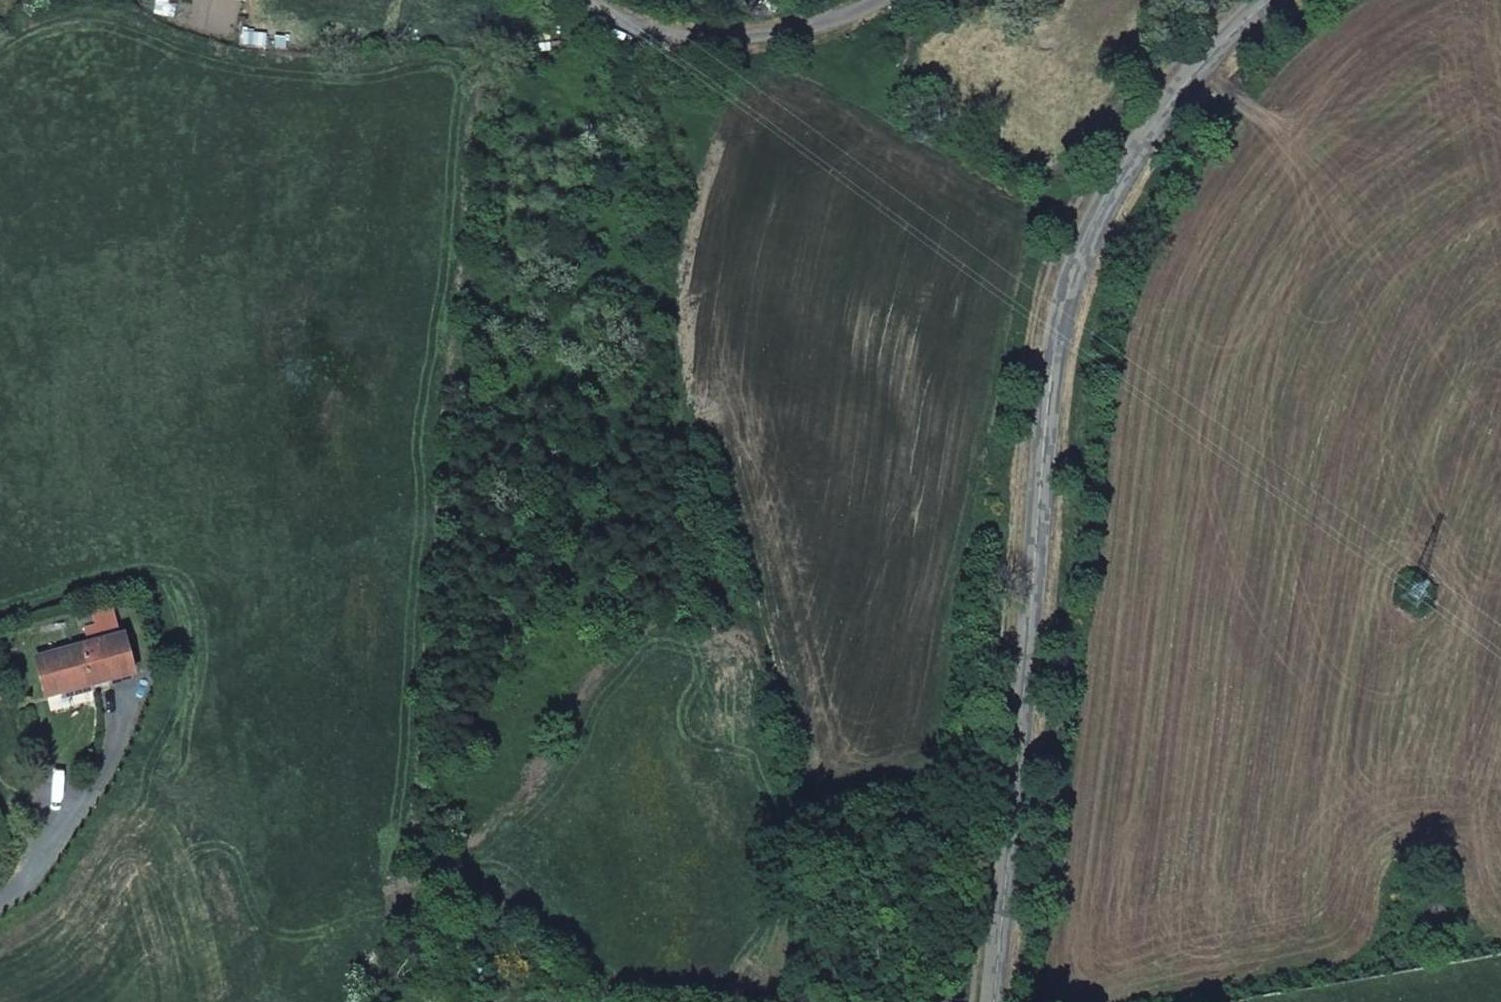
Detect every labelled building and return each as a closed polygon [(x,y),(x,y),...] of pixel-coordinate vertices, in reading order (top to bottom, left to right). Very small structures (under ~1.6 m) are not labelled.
[(125,630),(34,654),(45,698),(136,674),(125,630)]
